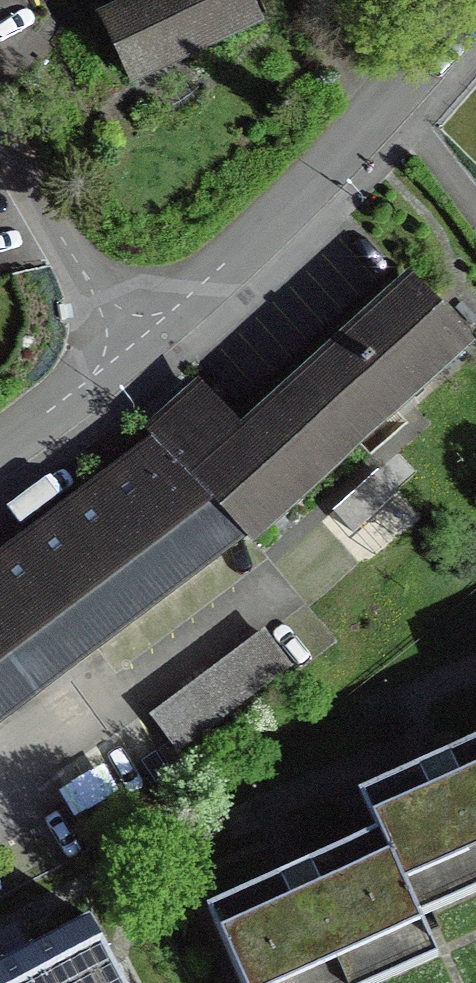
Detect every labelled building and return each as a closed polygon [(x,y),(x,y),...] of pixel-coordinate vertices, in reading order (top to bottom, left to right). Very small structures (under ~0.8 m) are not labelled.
[(134,11),(102,26),(123,71),(187,41),(192,51),(252,23),(241,0),(129,0),(134,11)] [(160,443),(233,523),(248,539),(459,349),(408,293),(240,444),(197,397),(175,417),(154,436),(160,443)] [(160,443),(0,564),(0,701),(25,682),(35,696),(94,652),(83,638),(233,523),(160,443)] [(284,669),(260,638),(152,720),(175,751),(284,669)] [(376,836),(302,869),(205,913),(237,982),(342,982),(426,945),(409,907),(475,877),(475,745),(439,762),(359,798),(376,836)] [(87,920),(13,959),(0,966),(0,982),(120,982),(87,920)]
